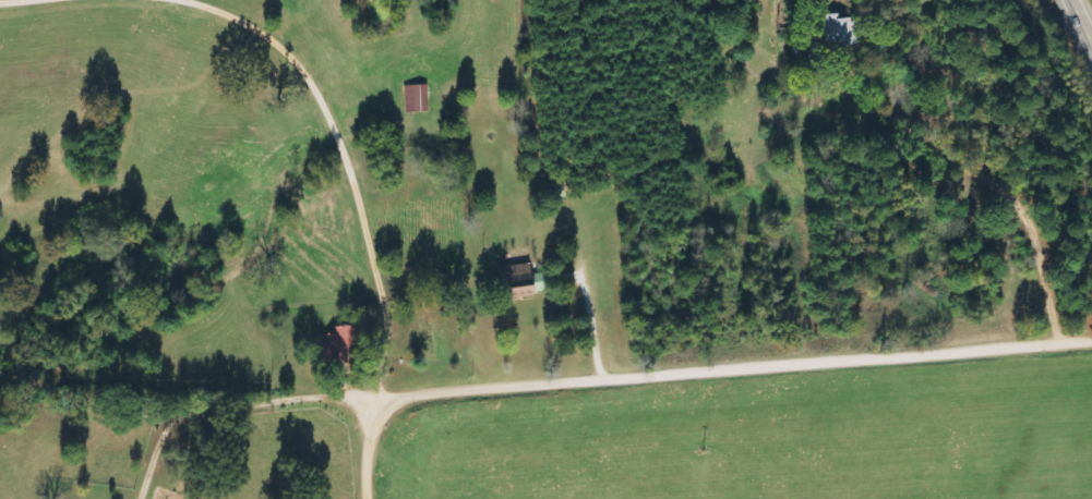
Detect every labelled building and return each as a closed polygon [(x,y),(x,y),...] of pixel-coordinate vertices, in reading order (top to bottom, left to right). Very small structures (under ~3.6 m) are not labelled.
[(431,85),(407,86),(408,113),(432,112),(431,85)] [(501,278),(502,299),(529,298),(528,266),(506,267),(506,277),(501,278)] [(360,323),(332,331),(340,361),(368,352),(360,323)]
